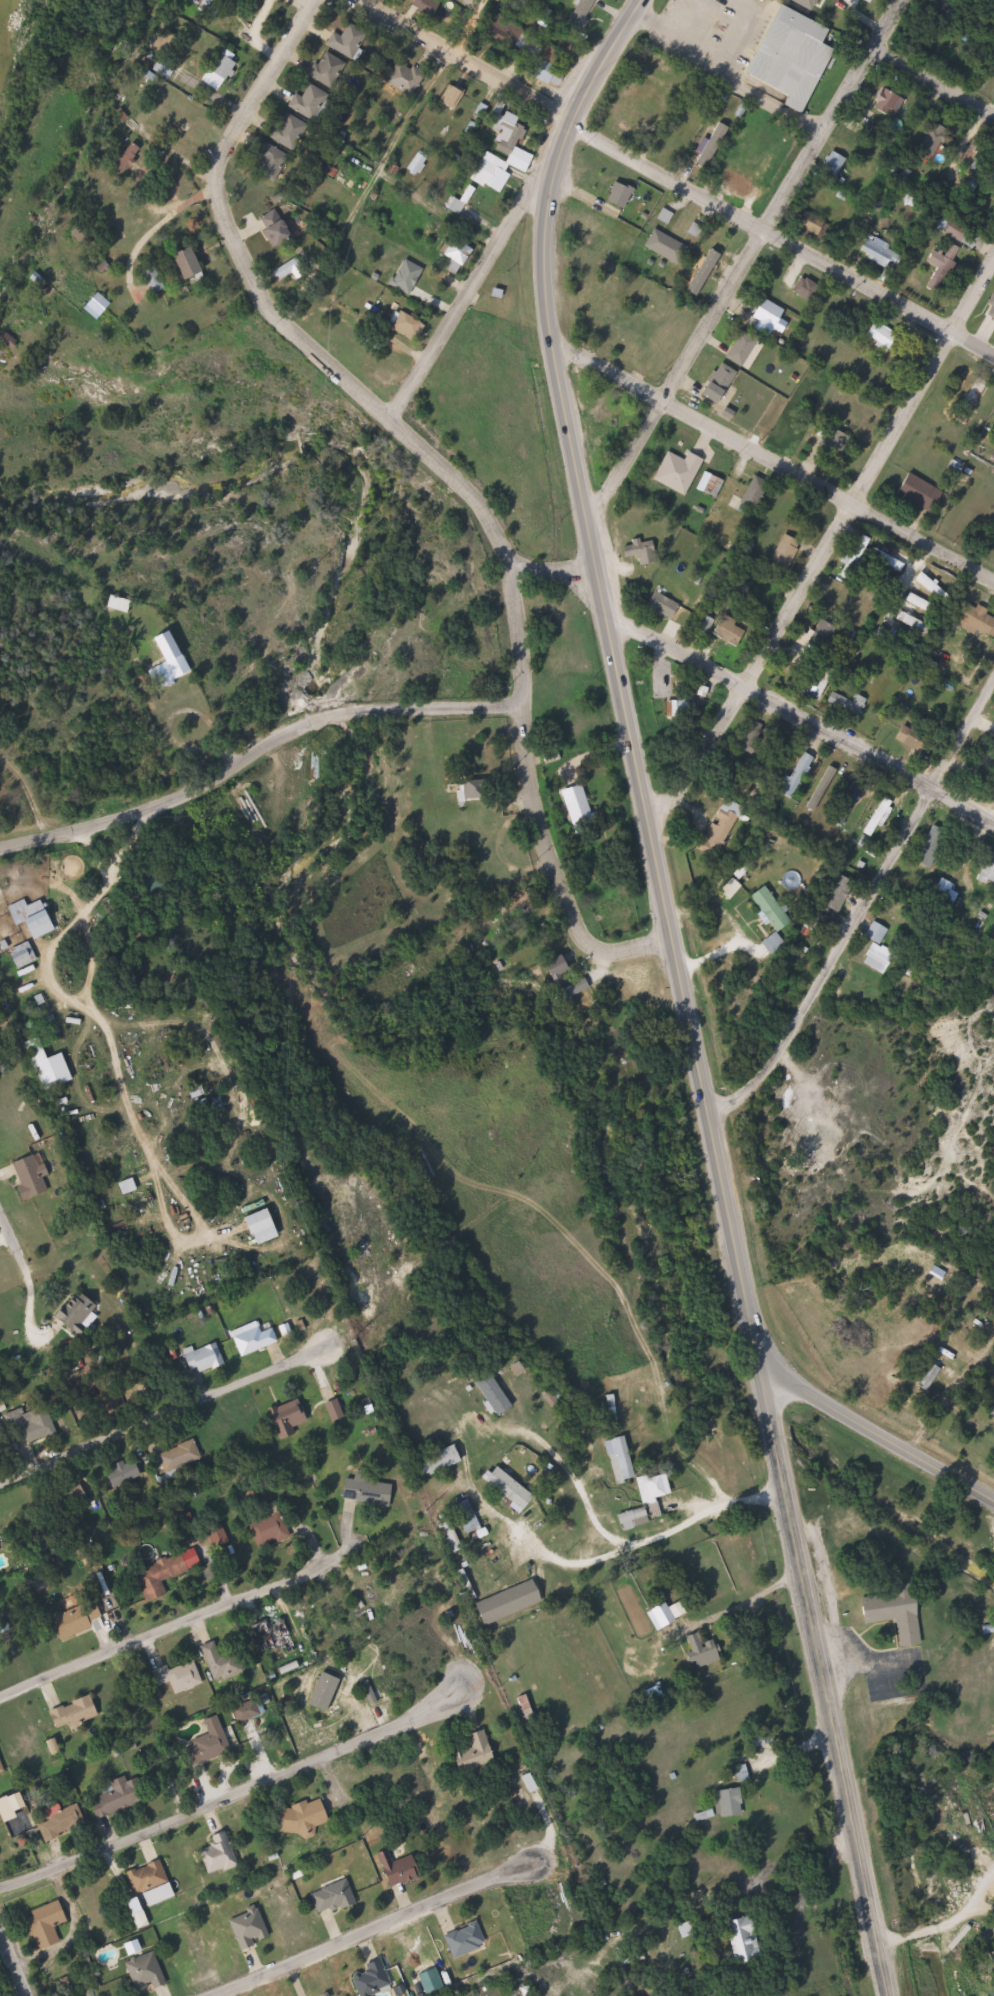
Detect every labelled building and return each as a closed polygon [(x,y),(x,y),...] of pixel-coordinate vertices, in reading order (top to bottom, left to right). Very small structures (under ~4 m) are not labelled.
[(200,9),(205,0),(228,0),(217,19),(200,9)] [(931,25),(944,0),(961,0),(969,4),(954,36),(931,25)] [(751,75),(783,4),(834,28),(827,43),(837,48),(806,114),(788,106),(793,95),(751,75)] [(328,44),(335,31),(343,36),(351,23),(370,33),(354,59),(328,44)] [(349,65),(332,89),(310,73),(327,50),(349,65)] [(217,91),(203,77),(227,53),(241,67),(217,91)] [(552,89),(533,67),(549,53),(553,57),(552,58),(567,76),(552,89)] [(427,76),(412,97),(387,80),(402,59),(427,76)] [(303,97),(313,85),(331,99),(314,122),(291,104),(299,93),(303,97)] [(458,108),(448,103),(457,86),(466,91),(458,108)] [(888,116),(874,106),(887,88),(901,98),(888,116)] [(473,180),(487,152),(507,162),(510,156),(494,148),(501,132),(489,126),(496,112),(506,117),(510,110),(527,118),(524,123),(539,130),(528,153),(535,156),(527,173),(513,167),(501,193),(473,180)] [(308,127),(293,150),(271,135),(286,113),(308,127)] [(178,124),(191,119),(198,139),(185,144),(178,124)] [(728,131),(708,169),(697,163),(717,125),(728,131)] [(256,151),(263,141),(292,160),(277,182),(254,167),(262,155),(256,151)] [(116,164),(136,142),(146,152),(127,173),(116,164)] [(986,147),(993,153),(993,177),(986,171),(982,177),(970,169),(986,147)] [(834,183),(819,174),(833,150),(848,159),(834,183)] [(758,186),(749,200),(729,186),(738,172),(758,186)] [(607,201),(618,181),(635,189),(624,210),(607,201)] [(280,246),(263,218),(280,207),(298,236),(280,246)] [(945,232),(954,218),(981,236),(972,250),(945,232)] [(688,248),(678,265),(644,247),(654,229),(688,248)] [(442,252),(452,235),(475,248),(462,272),(458,269),(456,273),(448,269),(453,258),(442,252)] [(861,257),(866,239),(896,248),(891,265),(861,257)] [(947,256),(954,244),(965,252),(938,294),(927,287),(938,269),(928,263),(937,249),(947,256)] [(179,255),(197,246),(210,271),(192,281),(179,255)] [(168,289),(155,295),(144,271),(157,266),(168,289)] [(689,291),(707,266),(715,272),(697,297),(689,291)] [(812,303),(793,291),(801,277),(821,289),(812,303)] [(982,316),(993,287),(993,320),(982,316)] [(113,304),(100,321),(86,310),(99,293),(113,304)] [(774,331),(764,325),(765,323),(755,317),(766,299),(787,311),(774,331)] [(395,320),(407,310),(425,330),(413,340),(395,320)] [(869,336),(877,322),(900,337),(889,354),(876,346),(879,342),(869,336)] [(727,356),(744,330),(760,341),(743,367),(727,356)] [(721,404),(703,393),(722,363),(740,374),(721,404)] [(963,402),(979,376),(991,383),(975,409),(963,402)] [(853,438),(841,461),(819,449),(832,426),(853,438)] [(718,497),(700,489),(707,472),(725,480),(718,497)] [(773,487),(755,511),(735,496),(753,472),(773,487)] [(897,497),(910,473),(947,492),(933,517),(897,497)] [(873,539),(852,580),(842,575),(862,533),(873,539)] [(953,597),(947,604),(918,579),(925,572),(953,597)] [(648,607),(656,591),(680,602),(683,594),(695,600),(683,624),(648,607)] [(934,616),(908,599),(913,593),(938,609),(934,616)] [(132,602),(129,613),(110,607),(114,596),(132,602)] [(866,618),(860,628),(825,609),(830,599),(866,618)] [(971,603),(993,616),(993,639),(961,620),(971,603)] [(709,606),(717,628),(700,635),(691,613),(709,606)] [(716,633),(729,611),(757,628),(744,650),(716,633)] [(932,627),(928,635),(899,619),(903,611),(932,627)] [(149,672),(170,662),(160,638),(175,631),(188,658),(185,659),(192,674),(158,690),(149,672)] [(837,704),(845,696),(858,708),(851,716),(837,704)] [(931,746),(922,756),(898,737),(907,726),(931,746)] [(791,798),(781,791),(811,753),(821,761),(791,798)] [(810,809),(829,764),(840,769),(822,814),(810,809)] [(832,822),(853,780),(867,787),(846,828),(832,822)] [(485,793),(472,800),(465,789),(478,781),(485,793)] [(565,791),(584,785),(594,815),(575,821),(565,791)] [(873,839),(862,832),(886,798),(897,805),(873,839)] [(702,851),(727,799),(747,809),(722,861),(702,851)] [(990,858),(993,860),(993,887),(979,880),(990,858)] [(155,890),(159,882),(165,886),(161,894),(155,890)] [(790,925),(774,932),(758,893),(774,886),(790,925)] [(59,930),(37,940),(29,922),(19,926),(10,907),(27,900),(30,907),(46,900),(59,930)] [(885,975),(864,963),(876,942),(867,937),(876,922),(890,930),(881,945),(897,955),(885,975)] [(39,960),(20,969),(11,951),(30,941),(39,960)] [(549,962),(568,955),(575,975),(556,981),(549,962)] [(569,1001),(564,989),(588,978),(593,989),(569,1001)] [(64,1053),(74,1081),(44,1091),(28,1043),(42,1038),(49,1058),(64,1053)] [(194,1088),(206,1085),(213,1110),(200,1113),(194,1088)] [(12,1165),(35,1155),(50,1191),(27,1201),(12,1165)] [(83,1325),(89,1331),(83,1339),(58,1318),(80,1291),(98,1306),(83,1325)] [(267,1338),(276,1334),(279,1341),(242,1358),(234,1339),(262,1327),(267,1338)] [(186,1353),(217,1341),(225,1363),(194,1375),(186,1353)] [(937,1370),(922,1392),(910,1384),(925,1362),(937,1370)] [(500,1416),(481,1382),(497,1373),(516,1407),(500,1416)] [(545,1395),(561,1383),(571,1396),(555,1408),(545,1395)] [(326,1404),(338,1398),(346,1416),(334,1422),(326,1404)] [(271,1409),(302,1399),(311,1426),(280,1437),(271,1409)] [(42,1407),(52,1434),(32,1443),(27,1430),(12,1435),(4,1415),(24,1408),(26,1413),(42,1407)] [(638,1478),(618,1482),(608,1441),(628,1436),(638,1478)] [(158,1454),(196,1440),(203,1459),(165,1473),(158,1454)] [(466,1461),(433,1475),(426,1458),(458,1444),(466,1461)] [(144,1476),(114,1488),(107,1470),(136,1458),(144,1476)] [(488,1482),(500,1467),(537,1495),(525,1510),(488,1482)] [(659,1497),(664,1521),(623,1529),(620,1513),(646,1508),(640,1478),(669,1472),(674,1494),(659,1497)] [(392,1507),(343,1499),(347,1477),(396,1485),(392,1507)] [(66,1513),(58,1497),(82,1484),(91,1501),(66,1513)] [(480,1528),(465,1532),(457,1505),(472,1501),(480,1528)] [(250,1522),(282,1513),(289,1538),(257,1547),(250,1522)] [(146,1603),(135,1570),(184,1554),(190,1572),(163,1581),(168,1595),(146,1603)] [(476,1604),(538,1579),(547,1601),(485,1626),(476,1604)] [(864,1596),(921,1593),(925,1646),(902,1648),(900,1621),(865,1623),(864,1596)] [(55,1616),(96,1601),(105,1625),(63,1639),(55,1616)] [(671,1608),(687,1602),(692,1615),(661,1627),(654,1609),(669,1603),(671,1608)] [(253,1628),(284,1615),(299,1651),(288,1655),(285,1647),(265,1656),(253,1628)] [(722,1661),(695,1669),(686,1638),(702,1633),(705,1642),(716,1639),(722,1661)] [(246,1672),(219,1684),(204,1651),(218,1644),(224,1658),(237,1652),(246,1672)] [(153,1671),(170,1666),(171,1669),(195,1661),(204,1685),(176,1694),(172,1682),(159,1687),(153,1671)] [(52,1711),(93,1696),(100,1716),(60,1732),(52,1711)] [(262,1716),(242,1724),(236,1709),(256,1700),(262,1716)] [(233,1753),(192,1766),(187,1749),(196,1746),(194,1741),(211,1735),(206,1721),(220,1716),(233,1753)] [(463,1741),(487,1731),(499,1761),(465,1774),(456,1753),(466,1749),(463,1741)] [(147,1802),(100,1819),(93,1799),(115,1791),(112,1784),(137,1775),(147,1802)] [(743,1790),(743,1816),(717,1816),(717,1790),(743,1790)] [(88,1825),(48,1842),(40,1825),(52,1820),(48,1810),(61,1804),(64,1810),(79,1804),(88,1825)] [(282,1835),(282,1805),(329,1804),(329,1824),(317,1824),(318,1835),(282,1835)] [(202,1851),(217,1845),(213,1838),(228,1831),(241,1864),(212,1876),(202,1851)] [(379,1855),(393,1849),(399,1864),(417,1857),(424,1876),(393,1889),(379,1855)] [(129,1872),(164,1860),(177,1897),(151,1906),(146,1891),(137,1894),(129,1872)] [(358,1904),(321,1915),(314,1892),(351,1880),(358,1904)] [(39,1951),(25,1915),(62,1901),(69,1921),(56,1926),(62,1943),(39,1951)] [(269,1938),(243,1949),(231,1920),(258,1909),(269,1938)] [(756,1915),(769,1957),(740,1966),(727,1924),(756,1915)] [(447,1936),(481,1922),(490,1945),(456,1959),(447,1936)] [(140,1994),(127,1963),(155,1952),(168,1982),(140,1994)] [(372,1992),(373,1995),(360,1995),(354,1979),(365,1975),(362,1967),(384,1960),(392,1985),(372,1992)] [(986,1976),(993,1975),(993,1982),(987,1983),(986,1976)]
